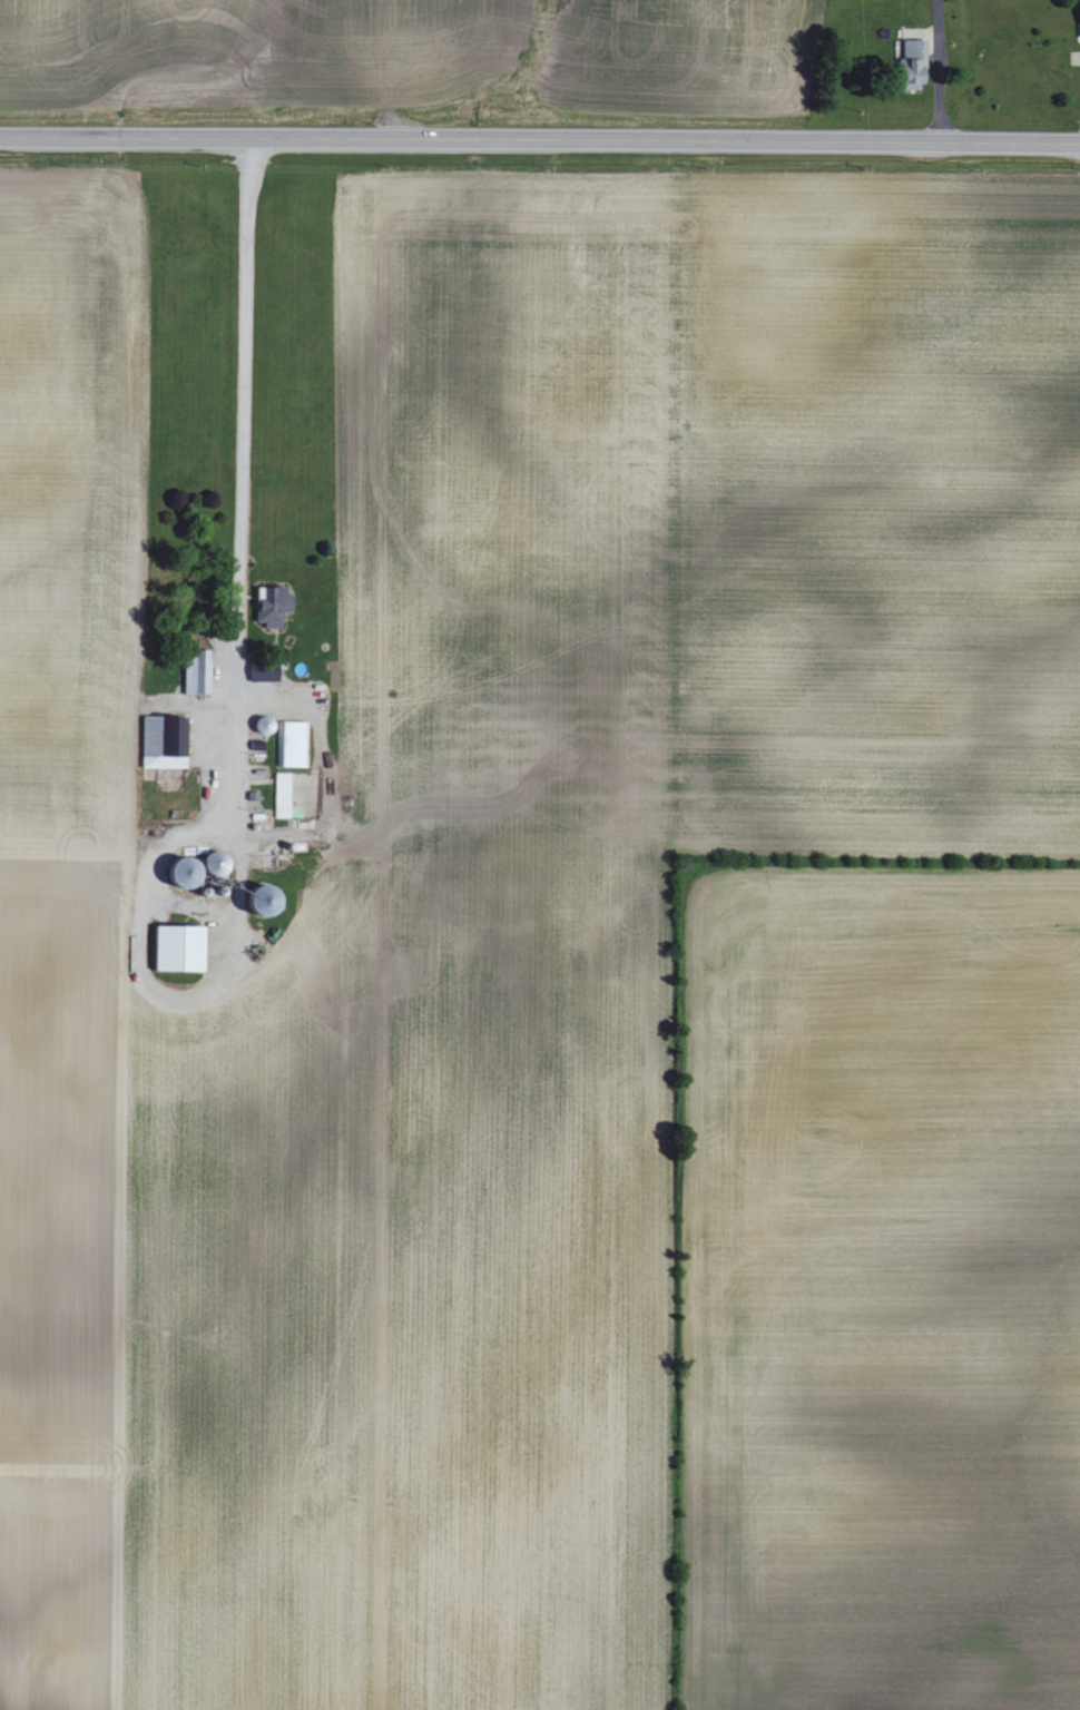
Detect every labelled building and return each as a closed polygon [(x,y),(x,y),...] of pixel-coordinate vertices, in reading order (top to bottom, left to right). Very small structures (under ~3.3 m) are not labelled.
[(281,607),(288,607),(288,588),(261,588),(261,596),(257,596),(257,627),(281,627),(281,607)] [(185,695),(210,695),(209,653),(184,654),(185,695)] [(183,719),(143,718),(142,768),(182,769),(183,719)] [(276,768),(306,769),(307,723),(277,722),(276,768)] [(290,774),(275,773),(273,819),(289,819),(290,774)] [(203,974),(204,928),(155,927),(155,973),(203,974)]
